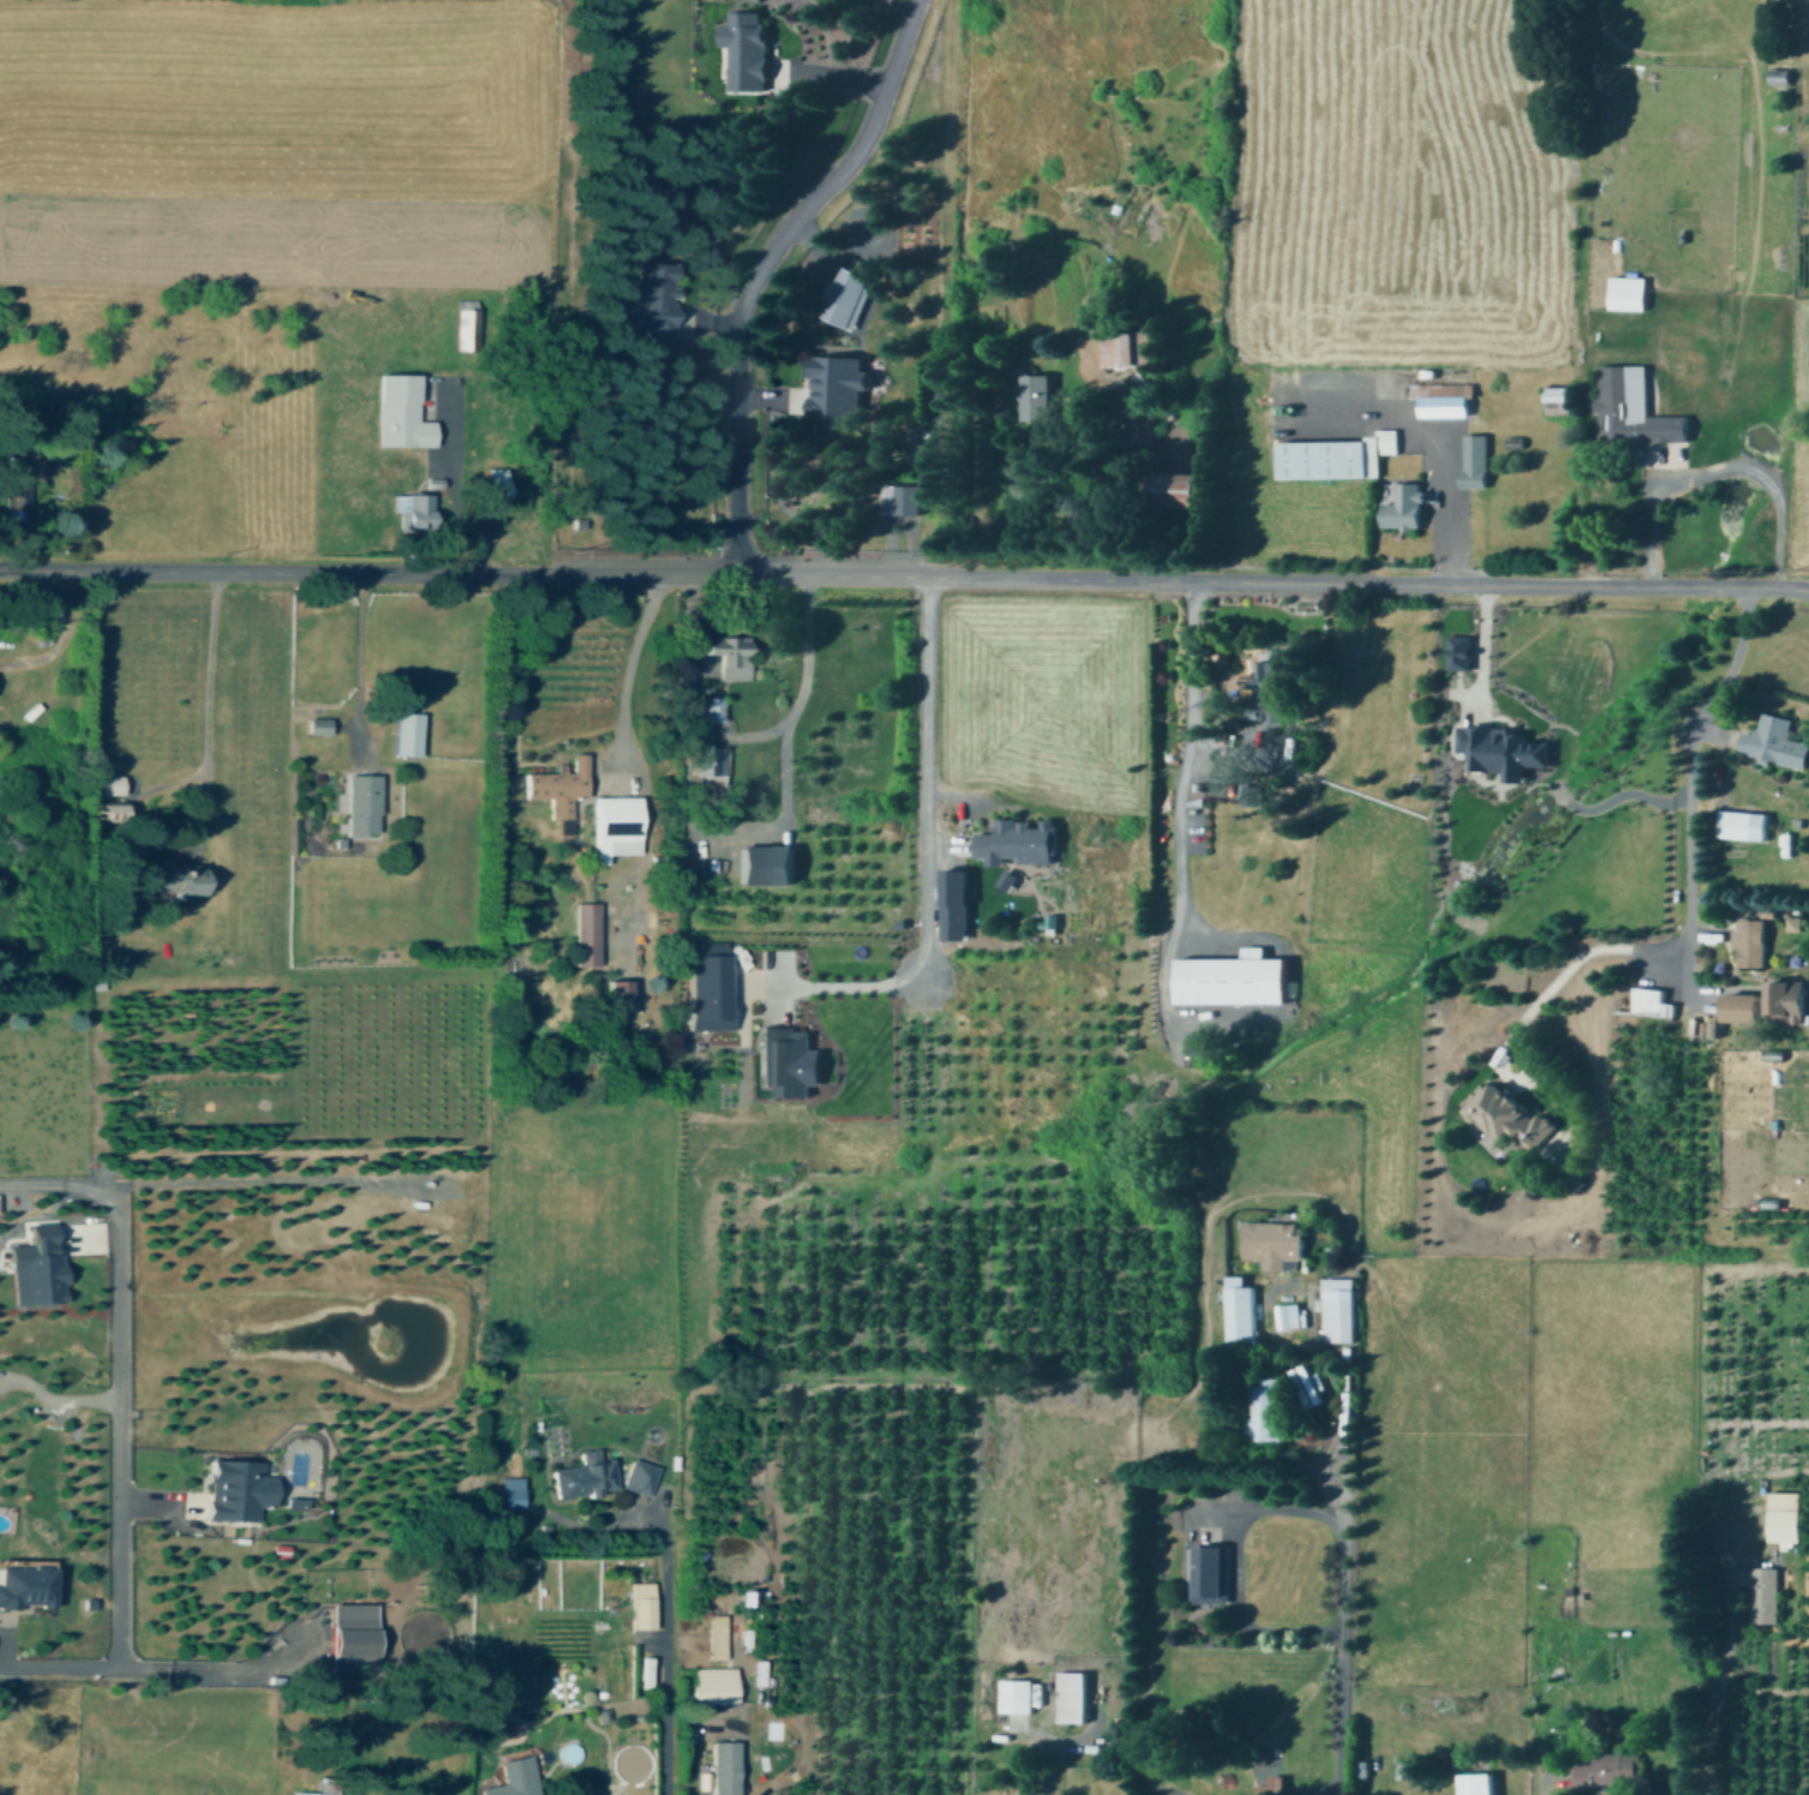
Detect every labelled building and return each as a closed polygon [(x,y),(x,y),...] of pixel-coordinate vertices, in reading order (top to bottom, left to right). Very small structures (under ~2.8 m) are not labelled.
[(732,88),(769,88),(769,19),(765,19),(765,10),(732,10),(732,23),(723,23),(723,44),(732,44),(732,88)] [(1793,82),(1793,67),(1774,67),(1774,82),(1793,82)] [(642,327),(682,327),(682,299),(683,299),(683,285),(681,285),(681,261),(641,261),(642,327)] [(853,328),(876,276),(844,263),(821,315),(853,328)] [(1612,307),(1649,309),(1649,276),(1613,275),(1612,307)] [(459,348),(480,348),(479,298),(457,298),(459,348)] [(1102,330),(1102,364),(1154,364),(1155,330),(1102,330)] [(865,355),(814,354),(813,415),(861,417),(862,388),(873,389),(874,370),(865,370),(865,355)] [(1649,364),(1600,364),(1600,441),(1691,441),(1691,413),(1651,414),(1649,364)] [(382,444),(438,444),(438,419),(423,419),(423,372),(382,372),(382,444)] [(1025,419),(1054,419),(1055,373),(1025,372),(1025,419)] [(1550,400),(1575,400),(1575,385),(1550,385),(1550,400)] [(1424,414),(1472,415),(1472,395),(1424,394),(1424,414)] [(1380,474),(1380,453),(1400,451),(1398,426),(1374,427),(1374,438),(1277,441),(1278,451),(1281,451),(1282,477),(1380,474)] [(1490,432),(1464,433),(1466,486),(1491,485),(1490,432)] [(1211,505),(1210,472),(1170,472),(1170,505),(1211,505)] [(32,481),(17,480),(16,490),(7,489),(6,505),(31,507),(32,481)] [(1384,526),(1425,527),(1425,499),(1425,481),(1398,480),(1398,501),(1385,501),(1384,526)] [(924,484),(887,483),(886,513),(924,513),(924,484)] [(396,510),(403,510),(403,527),(437,527),(437,492),(396,492),(396,510)] [(723,677),(753,678),(753,635),(709,634),(709,652),(723,652),(723,677)] [(1451,669),(1475,669),(1476,634),(1451,634),(1451,669)] [(1280,719),(1278,660),(1254,660),(1256,693),(1259,693),(1259,719),(1280,719)] [(705,720),(726,719),(725,695),(705,695),(705,720)] [(425,711),(400,710),(397,753),(423,754),(425,711)] [(1790,737),(1795,717),(1763,710),(1759,732),(1747,730),(1742,750),(1761,754),(1760,760),(1771,762),(1772,759),(1808,766),(1808,741),(1790,737)] [(312,716),(312,731),(334,731),(334,716),(312,716)] [(1556,741),(1532,738),(1533,732),(1519,731),(1520,726),(1461,723),(1460,750),(1475,752),(1474,768),(1509,771),(1508,779),(1529,780),(1531,765),(1555,766),(1556,741)] [(701,772),(726,773),(727,746),(702,743),(701,772)] [(529,771),(529,796),(553,796),(553,816),(574,816),(574,795),(591,795),(589,752),(575,752),(575,770),(568,770),(568,761),(558,761),(559,771),(529,771)] [(383,773),(351,772),(351,833),(382,833),(383,773)] [(103,794),(127,792),(127,773),(102,774),(103,794)] [(1244,803),(1263,804),(1264,780),(1245,780),(1244,803)] [(611,852),(645,852),(643,794),(595,795),(597,862),(611,861),(611,852)] [(128,801),(98,802),(100,819),(130,818),(128,801)] [(1771,810),(1725,810),(1724,838),(1771,838),(1771,810)] [(1059,862),(1059,819),(1044,818),(1044,820),(999,820),(999,832),(978,832),(977,855),(989,856),(988,863),(1006,863),(1006,856),(1023,857),(1023,862),(1059,862)] [(801,844),(745,844),(745,882),(799,882),(801,844)] [(210,891),(210,863),(150,863),(150,891),(210,891)] [(972,868),(945,869),(946,939),(972,939),(972,868)] [(601,901),(577,901),(579,964),(601,964),(601,901)] [(1767,919),(1742,919),(1742,929),(1733,929),(1733,947),(1741,947),(1742,965),(1767,965),(1767,919)] [(732,1028),(732,940),(695,940),(696,1028),(732,1028)] [(1293,1003),(1293,957),(1269,957),(1269,945),(1246,945),(1246,957),(1178,957),(1178,1003),(1293,1003)] [(635,979),(615,979),(615,1005),(636,1005),(635,979)] [(1772,1022),(1808,1021),(1808,979),(1771,980),(1772,1022)] [(1675,1015),(1676,1001),(1665,1000),(1666,987),(1633,986),(1631,1012),(1675,1015)] [(1767,1019),(1767,993),(1725,992),(1724,1019),(1767,1019)] [(1723,1019),(1709,1018),(1708,1035),(1721,1035),(1723,1019)] [(765,1084),(779,1084),(779,1096),(814,1096),(814,1084),(826,1083),(826,1048),(813,1048),(813,1030),(798,1030),(798,1025),(765,1027),(765,1084)] [(1462,1112),(1504,1143),(1513,1130),(1539,1149),(1558,1123),(1541,1109),(1540,1111),(1500,1082),(1496,1087),(1486,1079),(1462,1112)] [(12,1244),(17,1304),(66,1300),(65,1281),(60,1220),(34,1221),(36,1243),(12,1244)] [(1286,1269),(1286,1258),(1305,1258),(1305,1233),(1299,1233),(1299,1221),(1245,1220),(1245,1257),(1263,1257),(1263,1269),(1286,1269)] [(1254,1285),(1246,1285),(1246,1275),(1227,1275),(1227,1339),(1254,1339),(1254,1285)] [(1355,1341),(1356,1278),(1323,1276),(1322,1340),(1355,1341)] [(1274,1328),(1299,1327),(1299,1303),(1272,1304),(1274,1328)] [(1295,1383),(1302,1381),(1310,1405),(1319,1401),(1307,1363),(1290,1368),(1295,1383)] [(1286,1440),(1286,1377),(1254,1377),(1253,1440),(1286,1440)] [(558,1497),(591,1492),(592,1497),(603,1496),(601,1490),(619,1488),(615,1456),(600,1459),(599,1447),(581,1450),(582,1464),(553,1467),(558,1497)] [(652,1495),(660,1465),(633,1456),(624,1486),(652,1495)] [(263,1460),(211,1459),(209,1519),(259,1520),(260,1504),(277,1504),(278,1474),(263,1474),(263,1460)] [(525,1476),(502,1477),(503,1506),(525,1504),(525,1476)] [(1771,1540),(1804,1540),(1805,1491),(1772,1490),(1771,1540)] [(1229,1545),(1192,1546),(1193,1600),(1230,1600),(1229,1545)] [(1,1566),(1,1584),(0,1584),(0,1607),(20,1608),(20,1604),(56,1605),(56,1567),(1,1566)] [(1779,1622),(1780,1567),(1754,1567),(1751,1621),(1779,1622)] [(657,1628),(657,1581),(634,1581),(634,1627),(657,1628)] [(378,1602),(334,1603),(335,1657),(379,1656),(378,1602)] [(727,1657),(727,1614),(712,1614),(711,1657),(727,1657)] [(641,1686),(653,1686),(653,1655),(642,1655),(641,1686)] [(738,1665),(696,1667),(696,1701),(739,1700),(738,1665)] [(1058,1721),(1088,1722),(1089,1671),(1059,1670),(1058,1721)] [(1043,1704),(1043,1679),(1000,1680),(1000,1711),(1034,1711),(1034,1704),(1043,1704)] [(717,1740),(714,1794),(742,1794),(743,1740),(717,1740)] [(1627,1782),(1640,1781),(1639,1752),(1591,1754),(1591,1763),(1573,1763),(1574,1787),(1606,1785),(1606,1794),(1627,1794),(1627,1782)] [(534,1753),(502,1760),(507,1782),(481,1787),(483,1794),(543,1794),(534,1753)] [(1460,1773),(1460,1794),(1496,1794),(1494,1772),(1460,1773)] [(1258,1794),(1287,1793),(1287,1775),(1271,1775),(1271,1784),(1258,1784),(1258,1794)]
